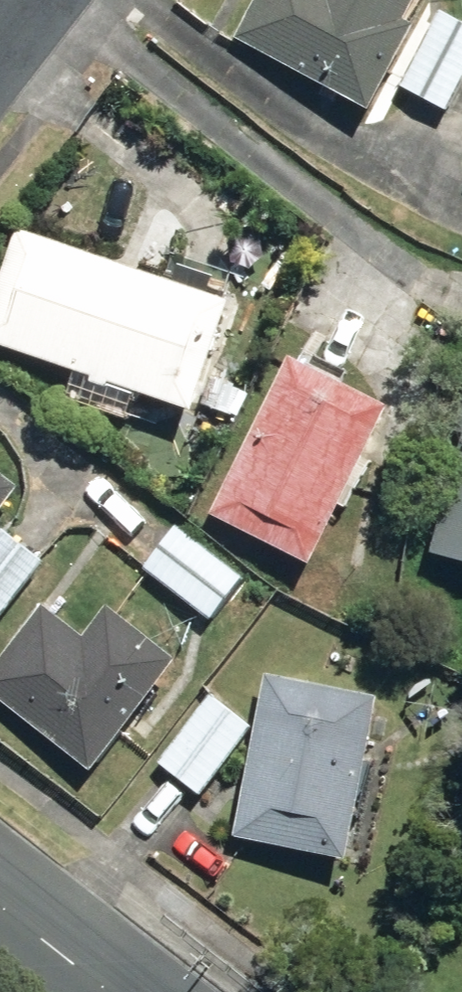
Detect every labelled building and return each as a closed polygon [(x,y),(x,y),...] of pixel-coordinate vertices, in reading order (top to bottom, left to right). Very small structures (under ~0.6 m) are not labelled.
[(374,123),(420,40),(408,33),(427,0),(262,0),(236,45),(374,123)] [(451,118),(461,97),(461,32),(441,21),(403,94),(451,118)] [(222,417),(231,393),(200,382),(227,304),(14,230),(0,270),(0,348),(189,413),(192,407),(222,417)] [(206,517),(308,567),(385,409),(285,358),(206,517)] [(461,566),(461,402),(453,435),(460,438),(427,556),(461,566)] [(17,491),(0,478),(0,513),(17,491)] [(143,570),(209,620),(240,579),(174,529),(143,570)] [(39,563),(2,532),(0,535),(0,612),(39,563)] [(87,774),(174,664),(105,610),(81,640),(39,607),(0,656),(0,704),(87,774)] [(232,838),(344,861),(377,700),(264,678),(232,838)] [(156,766),(198,796),(248,728),(207,697),(156,766)]
